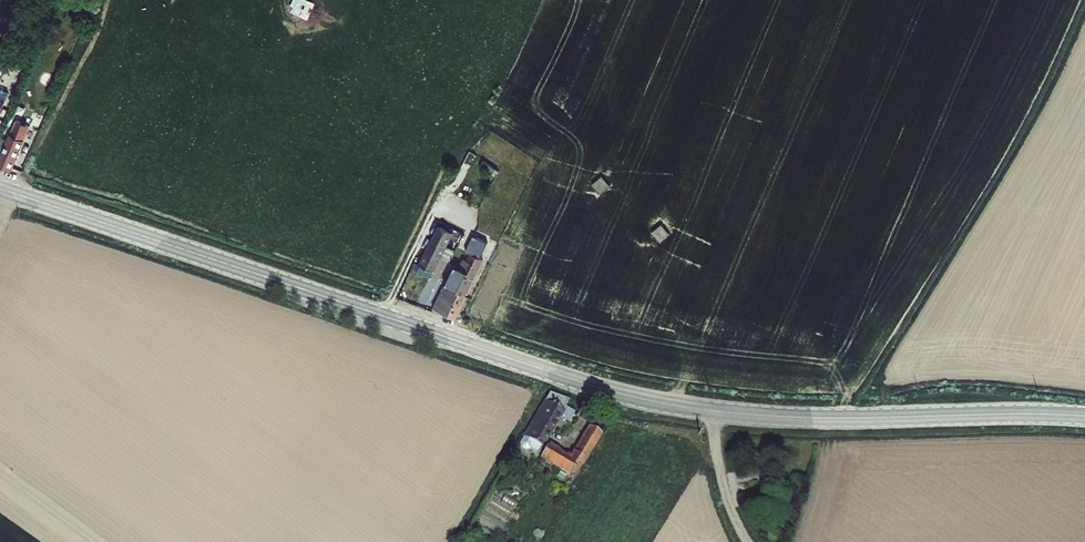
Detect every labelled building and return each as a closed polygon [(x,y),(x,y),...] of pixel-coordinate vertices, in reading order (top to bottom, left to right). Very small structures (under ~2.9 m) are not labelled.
[(312,0),(293,0),(289,9),(309,18),(316,2),(312,0)] [(0,88),(0,97),(6,100),(9,91),(0,88)] [(0,145),(0,165),(12,170),(26,140),(25,140),(31,125),(13,116),(0,145)] [(477,154),(470,151),(462,166),(469,169),(477,154)] [(499,170),(484,160),(480,165),(496,176),(499,170)] [(602,194),(611,185),(603,176),(593,184),(602,194)] [(669,234),(661,224),(652,232),(661,242),(669,234)] [(455,232),(439,225),(420,262),(422,264),(434,270),(435,270),(435,271),(448,245),(455,232)] [(471,253),(481,258),(488,242),(473,235),(466,251),(471,253)] [(434,270),(433,272),(441,276),(455,249),(448,245),(435,270),(434,270)] [(455,264),(433,308),(455,319),(484,259),(481,258),(471,253),(467,260),(463,258),(459,267),(455,264)] [(434,270),(422,264),(418,271),(431,277),(433,272),(434,270)] [(550,393),(545,401),(565,411),(561,418),(569,423),(574,412),(565,407),(570,400),(550,393)] [(545,401),(544,401),(523,436),(524,437),(541,446),(537,453),(541,455),(539,458),(561,471),(567,474),(570,476),(572,473),(577,463),(582,466),(583,467),(603,434),(589,426),(571,455),(568,453),(568,455),(560,450),(560,449),(549,443),(547,447),(545,446),(561,418),(565,411),(545,401)] [(541,446),(524,437),(520,443),(521,448),(525,451),(531,450),(531,449),(537,453),(541,446)] [(577,463),(572,473),(576,476),(582,466),(577,463)] [(567,474),(561,471),(558,475),(564,479),(567,474)] [(518,501),(505,494),(501,502),(514,509),(518,501)]
